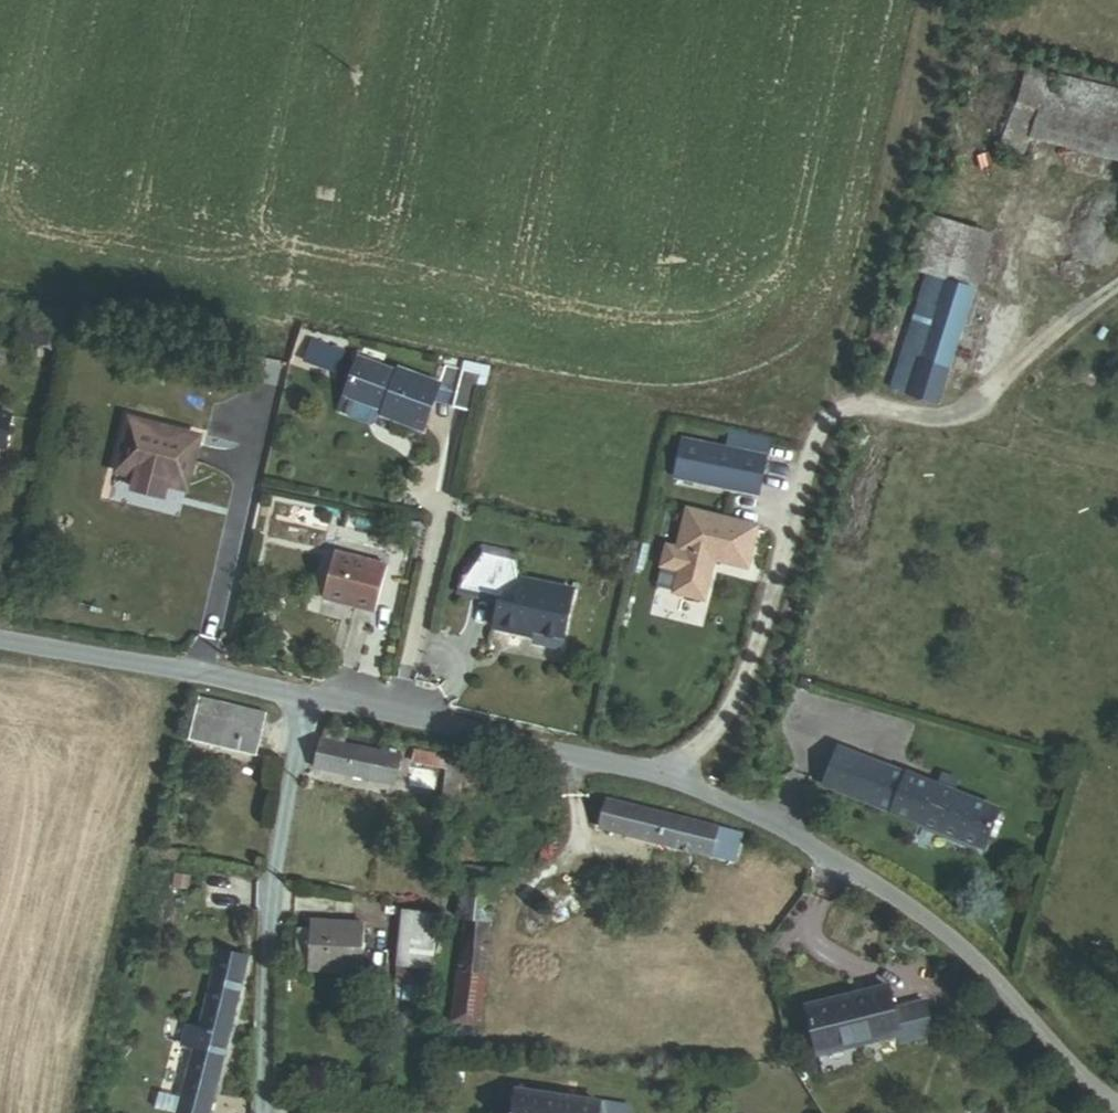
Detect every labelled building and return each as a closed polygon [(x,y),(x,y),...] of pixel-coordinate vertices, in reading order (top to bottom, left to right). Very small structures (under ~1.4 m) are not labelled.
[(1117,147),(1117,92),(1028,69),(1018,108),(1040,117),(1036,127),(1117,147)] [(1022,161),(1029,143),(1036,127),(1040,117),(1018,108),(1000,152),(1022,161)] [(1117,164),(1117,147),(1036,127),(1029,143),(1117,164)] [(893,394),(941,409),(977,292),(948,283),(965,230),(933,220),(917,274),(929,278),(893,394)] [(948,283),(977,292),(994,239),(965,230),(948,283)] [(345,351),(311,339),(303,362),(336,374),(345,351)] [(396,372),(359,358),(344,396),(382,409),(380,415),(422,431),(437,390),(455,394),(452,406),(473,412),(483,375),(444,366),(437,383),(397,368),(396,372)] [(5,448),(10,415),(0,413),(0,447),(5,448)] [(201,435),(129,417),(115,473),(187,491),(201,435)] [(766,458),(683,445),(677,483),(759,497),(766,458)] [(750,570),(759,529),(689,514),(680,554),(669,551),(665,571),(683,575),(678,597),(707,604),(716,563),(750,570)] [(422,525),(406,521),(403,535),(419,539),(422,525)] [(520,577),(516,560),(482,552),(457,587),(458,592),(499,601),(493,629),(534,638),(533,643),(561,649),(574,589),(520,577)] [(324,595),(382,610),(392,570),(334,555),(324,595)] [(191,740),(258,755),(267,715),(200,700),(191,740)] [(316,770),(397,787),(403,757),(348,745),(352,728),(328,723),(325,741),(323,741),(316,770)] [(830,788),(863,800),(878,762),(845,749),(830,788)] [(412,766),(448,772),(450,756),(415,750),(412,766)] [(443,806),(461,809),(466,759),(450,756),(448,772),(443,806)] [(863,800),(894,813),(909,774),(878,762),(863,800)] [(987,849),(1002,810),(909,774),(894,813),(987,849)] [(716,828),(606,804),(600,832),(736,861),(741,833),(716,828)] [(489,976),(486,976),(499,885),(514,887),(516,873),(465,866),(458,920),(465,921),(450,1023),(454,1024),(452,1037),(477,1041),(479,1027),(482,1027),(489,976)] [(398,979),(433,982),(438,915),(403,912),(398,979)] [(311,972),(362,976),(366,924),(313,920),(312,931),(301,930),(298,963),(311,964),(311,972)] [(184,1098),(214,1106),(249,958),(220,951),(202,1027),(189,1024),(184,1046),(196,1049),(184,1098)] [(893,1008),(887,985),(806,1005),(818,1055),(898,1035),(900,1043),(933,1035),(924,1000),(893,1008)] [(516,1089),(512,1112),(599,1112),(600,1102),(516,1089)] [(214,1106),(184,1098),(180,1112),(212,1112),(214,1106)]
